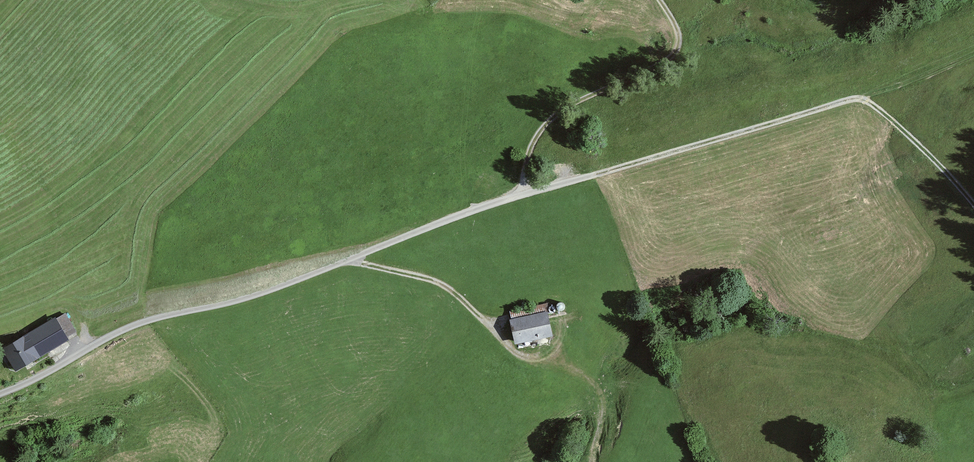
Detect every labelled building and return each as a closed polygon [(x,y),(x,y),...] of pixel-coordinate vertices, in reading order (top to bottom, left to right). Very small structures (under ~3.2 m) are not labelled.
[(552,312),(513,320),(518,344),(557,336),(552,312)] [(60,319),(6,348),(18,370),(72,341),(60,319)]
